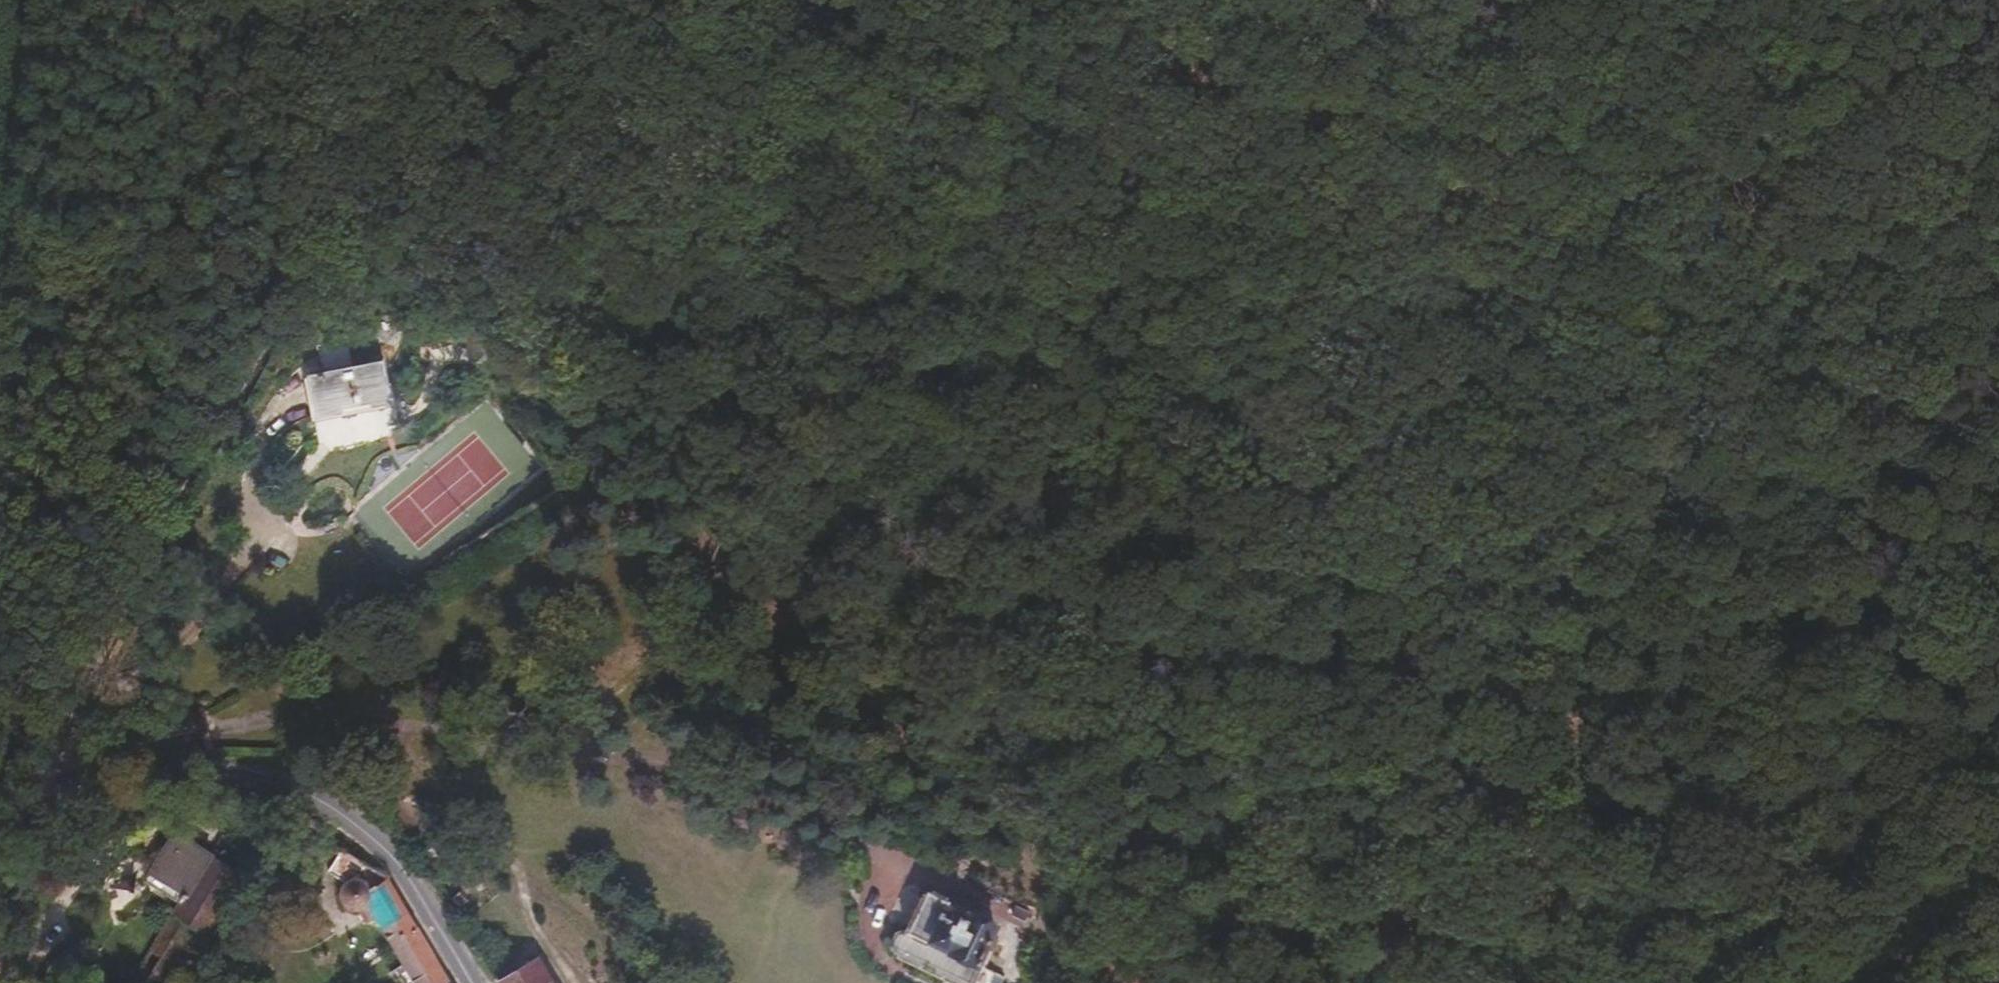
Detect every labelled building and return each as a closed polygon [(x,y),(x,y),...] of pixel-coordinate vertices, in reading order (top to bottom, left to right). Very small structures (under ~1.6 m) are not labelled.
[(303,474),(371,453),(360,416),(333,423),(325,397),(294,406),(302,431),(291,435),(303,474)] [(189,898),(213,859),(193,846),(182,866),(186,869),(173,888),(189,898)] [(245,879),(213,859),(189,898),(165,938),(185,950),(196,932),(207,939),(245,879)] [(367,867),(359,879),(350,876),(341,878),(335,885),(332,897),(338,907),(347,913),(360,911),(368,923),(377,918),(408,967),(418,982),(452,982),(390,882),(367,867)] [(989,959),(982,956),(993,932),(972,922),(975,915),(925,892),(909,927),(900,923),(887,950),(958,982),(977,982),(989,959)] [(137,982),(165,982),(185,950),(165,938),(139,981),(137,982)] [(989,959),(977,982),(1008,982),(1013,971),(989,959)] [(500,980),(502,982),(546,982),(533,961),(500,980)] [(408,967),(395,975),(400,982),(418,982),(408,967)] [(121,982),(137,982),(139,981),(123,971),(117,980),(121,982)]
